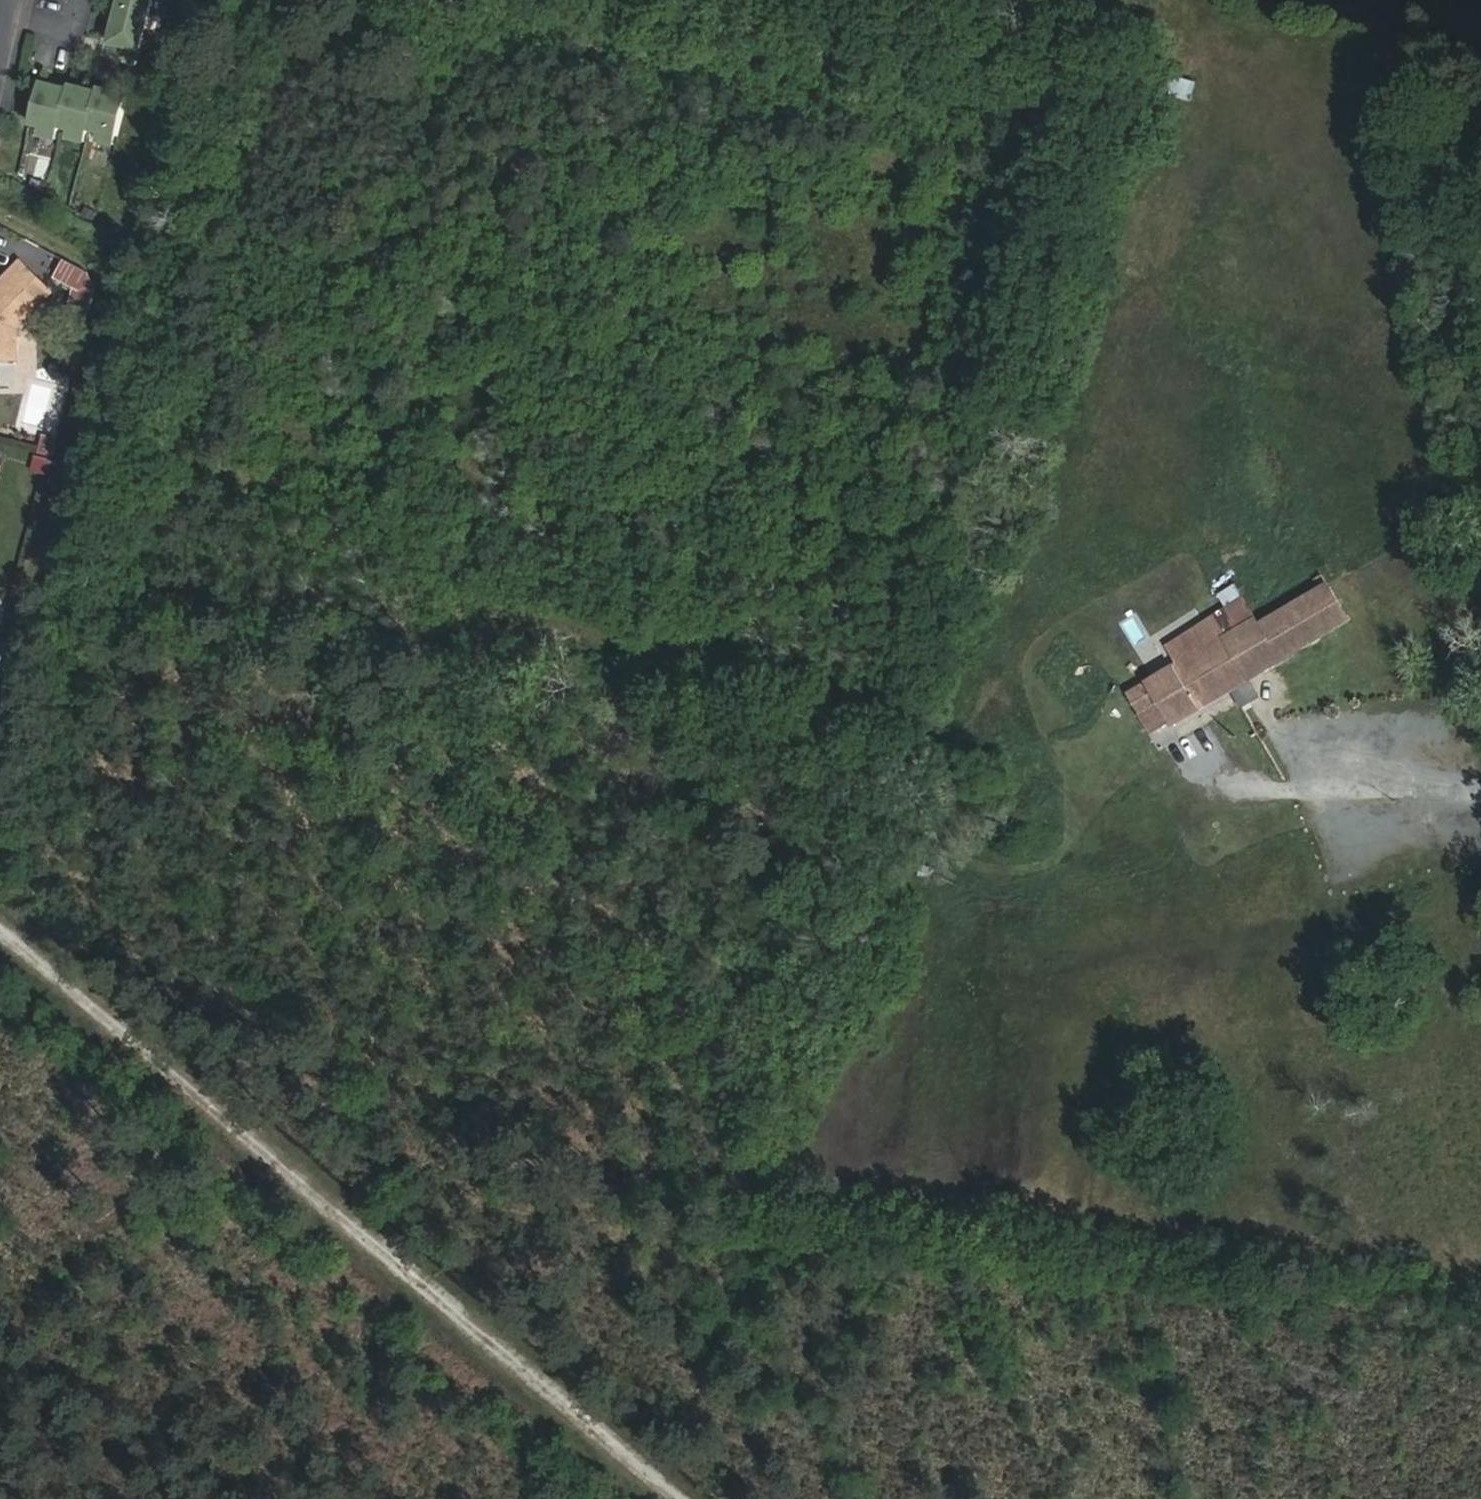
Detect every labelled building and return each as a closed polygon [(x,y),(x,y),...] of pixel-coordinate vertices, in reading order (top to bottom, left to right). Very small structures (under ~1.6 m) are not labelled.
[(107,46),(109,47),(105,61),(133,68),(141,37),(145,21),(147,14),(151,0),(119,0),(107,46)] [(147,14),(156,16),(160,0),(151,0),(147,14)] [(154,23),(145,21),(141,37),(150,39),(154,23)] [(1191,101),(1196,82),(1169,75),(1164,94),(1191,101)] [(70,87),(49,82),(48,87),(69,91),(70,87)] [(48,87),(41,85),(32,126),(44,128),(60,131),(69,91),(48,87)] [(97,93),(77,89),(76,93),(96,98),(97,93)] [(76,93),(69,91),(60,131),(71,134),(87,138),(96,98),(76,93)] [(127,95),(106,91),(105,95),(125,100),(127,95)] [(117,139),(125,100),(105,95),(97,93),(96,98),(89,133),(100,136),(117,139)] [(44,128),(42,137),(58,140),(60,131),(44,128)] [(70,143),(86,146),(88,138),(87,138),(71,134),(70,143)] [(98,145),(114,148),(117,139),(100,136),(98,145)] [(46,183),(49,163),(36,160),(32,181),(46,183)] [(88,271),(69,261),(60,277),(79,287),(93,282),(88,271)] [(27,265),(0,293),(0,364),(18,364),(19,328),(54,291),(27,265)] [(79,287),(74,305),(91,310),(97,289),(93,282),(79,287)] [(55,448),(46,446),(44,455),(53,458),(55,448)] [(1224,606),(1164,645),(1175,662),(1126,693),(1152,735),(1231,689),(1241,709),(1260,698),(1249,678),(1351,618),(1327,579),(1259,619),(1255,614),(1233,584),(1217,595),(1224,606)]
